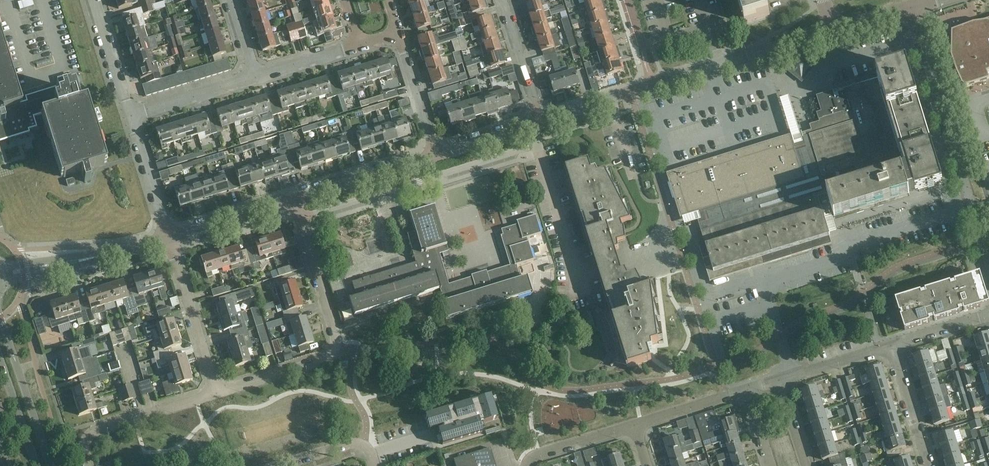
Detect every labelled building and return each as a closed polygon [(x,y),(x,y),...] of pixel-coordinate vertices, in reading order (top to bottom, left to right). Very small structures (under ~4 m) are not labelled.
[(20,10),(34,6),(32,0),(27,0),(17,3),(20,10)] [(119,9),(132,5),(136,4),(135,0),(116,0),(119,9)] [(153,5),(151,0),(146,0),(138,2),(140,9),(153,5)] [(211,7),(209,0),(195,0),(198,11),(211,7)] [(328,5),(327,0),(312,0),(315,9),(328,5)] [(487,9),(485,2),(483,3),(482,0),(474,0),(468,2),(463,3),(465,9),(466,9),(468,15),(472,14),(487,9)] [(606,10),(604,2),(601,3),(600,0),(597,0),(585,4),(585,3),(579,5),(581,10),(587,9),(589,16),(603,11),(606,10)] [(745,23),(770,15),(765,0),(738,0),(745,23)] [(261,1),(248,5),(252,17),(264,12),(261,1)] [(530,18),(564,7),(551,11),(549,5),(541,7),(540,2),(527,6),(530,18)] [(422,3),(410,7),(413,18),(426,14),(431,13),(429,7),(424,9),(422,3)] [(153,5),(140,9),(142,16),(155,12),(153,5)] [(319,21),(332,17),(328,5),(315,9),(319,21)] [(454,6),(447,8),(452,24),(463,21),(461,14),(457,16),(454,6)] [(201,22),(215,18),(211,7),(198,11),(201,22)] [(534,29),(547,26),(545,22),(553,19),(552,15),(565,11),(564,7),(530,18),(534,29)] [(293,17),(299,15),(297,8),(296,8),(291,10),(293,17)] [(145,27),(142,16),(140,9),(123,14),(124,20),(122,20),(126,32),(143,27),(145,27)] [(607,23),(610,22),(608,16),(605,17),(603,11),(589,16),(593,28),(607,23)] [(264,12),(252,17),(255,28),(268,24),(264,12)] [(430,29),(441,26),(439,18),(435,19),(435,18),(428,20),(426,14),(413,18),(417,30),(430,27),(430,29)] [(448,16),(441,18),(443,25),(450,23),(448,16)] [(335,29),(332,17),(319,21),(313,23),(317,36),(324,34),(323,32),(335,29)] [(493,21),(490,22),(489,17),(471,23),(473,29),(478,27),(480,33),(493,29),(495,28),(493,21)] [(205,34),(218,30),(215,18),(201,22),(205,34)] [(565,33),(571,31),(568,18),(562,20),(565,27),(564,28),(565,33)] [(976,23),(961,28),(961,29),(957,30),(956,31),(955,31),(955,32),(955,33),(954,33),(954,34),(954,35),(954,36),(960,53),(951,58),(953,62),(955,71),(961,84),(962,85),(962,86),(963,86),(964,87),(965,87),(966,87),(967,87),(968,87),(988,80),(988,19),(976,23)] [(455,33),(457,40),(463,38),(460,28),(465,27),(463,21),(452,24),(455,33)] [(607,23),(593,28),(596,40),(611,35),(607,23)] [(268,24),(255,28),(259,40),(272,36),(268,24)] [(437,28),(438,34),(453,30),(451,25),(437,28)] [(303,26),(296,28),(300,40),(307,38),(303,26)] [(538,41),(538,42),(557,35),(555,30),(549,32),(547,26),(534,29),(531,30),(535,42),(538,41)] [(130,44),(147,39),(143,27),(126,32),(130,44)] [(294,29),(287,31),(291,42),(298,40),(294,29)] [(483,45),(496,41),(493,29),(480,33),(470,36),(472,42),(481,39),(483,45)] [(209,46),(222,42),(218,30),(205,34),(209,46)] [(20,99),(18,92),(0,33),(0,142),(28,133),(27,130),(35,128),(32,118),(41,115),(60,179),(81,172),(84,183),(90,181),(88,175),(92,174),(91,169),(106,165),(86,100),(84,101),(76,75),(59,80),(61,88),(56,90),(56,88),(51,90),(51,91),(46,93),(45,92),(26,98),(27,102),(22,104),(21,99),(20,99)] [(421,51),(434,47),(451,41),(451,42),(457,40),(455,33),(439,38),(437,33),(430,35),(417,39),(421,51)] [(277,34),(272,36),(259,40),(263,52),(276,48),(275,47),(280,46),(277,34)] [(544,57),(556,53),(556,52),(559,51),(558,48),(561,47),(557,35),(538,42),(541,53),(542,53),(544,57)] [(611,35),(596,40),(600,52),(615,47),(611,35)] [(283,51),(291,49),(288,38),(280,41),(283,51)] [(466,50),(467,49),(463,38),(457,40),(460,49),(461,51),(466,50)] [(133,56),(146,52),(146,51),(150,50),(147,39),(130,44),(133,56)] [(461,51),(460,49),(457,40),(451,42),(452,44),(454,50),(455,53),(458,52),(461,51)] [(487,56),(500,52),(496,41),(483,45),(487,56)] [(222,42),(209,46),(212,58),(226,54),(222,42)] [(574,60),(580,58),(576,46),(570,48),(574,60)] [(437,59),(437,58),(444,56),(442,52),(436,54),(434,47),(421,51),(418,52),(420,58),(423,57),(425,63),(437,59)] [(600,52),(604,63),(604,64),(618,60),(615,47),(600,52)] [(471,61),(469,57),(468,57),(466,50),(461,51),(463,58),(465,63),(471,61)] [(146,52),(133,56),(137,68),(150,64),(146,52)] [(462,64),(458,52),(455,53),(452,54),(456,66),(462,64)] [(471,61),(465,63),(466,68),(472,66),(483,63),(485,69),(481,71),(482,75),(487,73),(500,70),(498,66),(503,64),(500,52),(487,56),(471,61)] [(567,89),(563,75),(556,53),(544,57),(545,62),(552,60),(557,77),(550,79),(552,85),(549,86),(552,95),(554,96),(563,93),(562,91),(567,89)] [(799,55),(793,61),(794,61),(789,68),(801,77),(811,65),(803,59),(799,55)] [(916,193),(943,185),(903,56),(877,64),(878,69),(872,71),(875,81),(845,90),(851,109),(851,110),(851,111),(855,121),(868,163),(836,173),(840,188),(873,178),(871,174),(884,170),(885,174),(901,169),(908,192),(915,190),(916,193)] [(393,79),(392,75),(387,59),(384,61),(383,58),(377,59),(378,61),(374,62),(379,79),(387,77),(388,81),(393,79)] [(221,61),(225,73),(231,71),(227,59),(221,61)] [(437,59),(425,63),(428,74),(441,70),(437,59)] [(592,68),(586,70),(589,81),(596,79),(594,73),(600,71),(602,78),(607,76),(622,72),(618,60),(604,64),(604,63),(592,67),(592,68)] [(225,73),(221,61),(215,63),(219,75),(225,73)] [(155,62),(150,64),(137,68),(141,80),(145,78),(147,84),(149,84),(155,82),(161,80),(155,62)] [(362,67),(368,87),(374,85),(373,81),(379,79),(374,62),(369,64),(370,65),(362,67)] [(536,74),(549,71),(546,62),(534,66),(536,74)] [(219,75),(215,63),(209,65),(213,77),(219,75)] [(213,77),(209,65),(203,67),(207,79),(213,77)] [(207,79),(203,67),(197,69),(201,80),(207,79)] [(368,87),(362,67),(355,69),(355,68),(350,70),(355,86),(363,84),(364,88),(368,87)] [(191,70),(195,82),(201,80),(197,69),(191,70)] [(340,82),(334,84),(338,96),(350,93),(348,88),(355,86),(350,70),(345,71),(345,72),(338,75),(340,82)] [(446,86),(458,82),(467,80),(466,75),(457,78),(456,74),(450,76),(449,74),(443,76),(441,70),(428,74),(427,75),(427,77),(428,78),(429,80),(430,80),(432,86),(445,82),(446,86)] [(487,73),(489,79),(501,75),(500,70),(487,73)] [(563,75),(567,89),(580,85),(575,71),(563,75)] [(189,84),(185,72),(179,74),(183,86),(189,84)] [(183,86),(179,74),(173,76),(176,88),(183,86)] [(176,88),(173,76),(167,78),(170,90),(176,88)] [(170,90),(167,78),(161,80),(164,92),(170,90)] [(319,79),(314,81),(319,97),(326,95),(327,100),(338,96),(334,84),(329,86),(326,78),(319,81),(319,79)] [(164,92),(161,80),(155,82),(158,94),(164,92)] [(302,86),(308,105),(313,104),(312,100),(319,97),(314,81),(309,82),(309,84),(302,86)] [(158,94),(155,82),(149,84),(152,95),(158,94)] [(452,87),(454,93),(459,91),(466,89),(464,83),(452,87)] [(152,95),(149,84),(147,84),(142,86),(146,97),(152,95)] [(308,105),(302,86),(295,88),(294,87),(289,88),(295,105),(296,109),(308,105)] [(454,93),(452,87),(439,91),(434,92),(430,94),(433,102),(442,99),(441,96),(454,93)] [(280,101),(274,102),(278,115),(289,111),(288,107),(295,105),(289,88),(285,90),(285,91),(278,93),(280,101)] [(384,94),(386,100),(398,96),(396,90),(384,94)] [(499,110),(494,96),(492,90),(488,91),(489,93),(481,96),(482,99),(487,113),(488,116),(495,114),(494,111),(499,110)] [(851,109),(845,90),(837,92),(833,93),(833,91),(816,96),(821,112),(817,113),(819,120),(819,121),(851,111),(851,110),(851,109)] [(518,103),(515,91),(507,93),(511,105),(518,103)] [(494,96),(499,110),(511,106),(507,92),(494,96)] [(386,100),(384,94),(383,94),(384,95),(376,98),(378,103),(386,100)] [(258,98),(254,100),(259,116),(266,114),(267,118),(278,115),(274,102),(268,104),(266,97),(259,99),(258,98)] [(399,109),(410,106),(408,99),(397,103),(399,109)] [(470,103),(474,117),(487,113),(482,99),(470,103)] [(242,104),(248,124),(253,122),(251,118),(259,116),(254,100),(249,101),(249,102),(242,104)] [(463,121),(458,107),(456,100),(451,102),(453,108),(446,110),(450,125),(463,121)] [(470,118),(474,117),(470,103),(458,107),(463,121),(464,124),(471,121),(470,118)] [(248,124),(242,104),(234,107),(234,106),(229,107),(234,124),(241,121),(242,125),(248,124)] [(220,119),(214,121),(217,133),(228,130),(227,126),(234,124),(229,107),(224,109),(225,110),(217,112),(220,119)] [(400,122),(393,124),(399,141),(404,139),(403,138),(411,136),(410,133),(412,132),(409,122),(407,123),(403,109),(397,110),(400,122)] [(830,219),(836,217),(909,194),(908,192),(901,169),(885,174),(884,170),(871,174),(873,178),(840,188),(836,173),(868,163),(855,121),(851,111),(819,121),(819,122),(810,125),(811,131),(802,134),(801,132),(802,138),(798,139),(792,141),(790,136),(667,174),(681,218),(696,214),(698,221),(706,245),(700,247),(710,282),(831,244),(823,221),(830,219)] [(206,116),(205,116),(204,113),(197,115),(198,117),(193,118),(198,135),(205,132),(206,136),(213,134),(214,139),(218,138),(216,133),(217,133),(214,121),(208,123),(206,116)] [(393,124),(386,126),(383,117),(378,118),(386,144),(394,141),(394,142),(399,141),(393,124)] [(198,135),(193,118),(188,120),(188,121),(181,123),(187,142),(192,141),(191,137),(198,135)] [(376,129),(369,131),(375,149),(379,147),(379,146),(386,144),(378,118),(377,118),(379,124),(375,125),(376,129)] [(187,142),(181,123),(174,125),(174,124),(169,126),(174,142),(181,140),(182,144),(187,142)] [(174,142),(169,126),(164,127),(164,128),(157,131),(163,150),(168,148),(167,144),(174,142)] [(369,150),(375,149),(369,131),(362,133),(361,129),(350,133),(354,145),(359,144),(362,151),(369,149),(369,150)] [(309,169),(314,167),(309,150),(302,152),(299,144),(294,146),(290,132),(284,134),(293,164),(299,163),(301,170),(309,168),(309,169)] [(348,147),(354,145),(350,133),(339,136),(340,141),(333,143),(338,160),(343,158),(343,157),(350,155),(348,147)] [(288,166),(293,164),(284,134),(283,134),(287,148),(277,151),(280,159),(273,161),(278,178),(283,177),(282,176),(290,174),(288,166)] [(726,148),(723,138),(710,142),(714,152),(726,148)] [(319,142),(326,162),(333,160),(333,161),(338,160),(333,143),(326,145),(325,141),(319,142)] [(326,162),(319,142),(314,144),(316,148),(309,150),(314,167),(319,166),(318,165),(326,162)] [(181,164),(179,159),(178,159),(178,157),(166,161),(167,168),(181,164)] [(193,162),(195,167),(206,164),(205,159),(193,162)] [(259,161),(265,181),(273,179),(273,180),(278,178),(273,161),(265,163),(264,159),(259,161)] [(659,344),(664,343),(657,286),(652,287),(652,288),(643,291),(641,286),(643,285),(637,274),(629,276),(626,270),(622,271),(620,265),(616,250),(619,249),(618,243),(626,240),(625,228),(625,227),(623,228),(622,223),(631,220),(605,170),(599,172),(596,168),(592,169),(589,160),(566,167),(599,272),(611,309),(602,312),(602,311),(601,312),(602,312),(606,318),(609,324),(611,330),(613,336),(615,343),(616,350),(616,356),(614,363),(628,366),(629,368),(652,361),(649,352),(653,350),(653,345),(659,343),(659,344)] [(265,181),(259,161),(254,162),(255,167),(248,169),(253,186),(258,185),(258,183),(265,181)] [(181,166),(183,171),(195,167),(193,162),(181,166)] [(253,186),(248,169),(247,165),(229,170),(233,183),(239,181),(241,189),(248,187),(249,188),(253,186)] [(168,177),(170,176),(183,173),(182,171),(183,171),(181,166),(168,170),(159,173),(162,182),(169,180),(168,177)] [(227,185),(233,183),(229,170),(211,176),(217,197),(222,196),(222,195),(229,192),(227,185)] [(188,187),(193,205),(198,203),(198,202),(205,200),(199,179),(197,175),(193,176),(192,178),(194,183),(186,185),(187,188),(188,187)] [(199,179),(205,200),(212,198),(212,199),(217,197),(211,176),(199,179)] [(188,187),(187,188),(181,190),(179,185),(174,187),(180,208),(188,205),(188,206),(193,205),(188,187)] [(257,192),(255,186),(243,189),(245,195),(257,192)] [(446,320),(510,300),(531,293),(532,294),(527,276),(526,277),(520,279),(515,266),(534,260),(527,238),(541,234),(535,216),(517,222),(518,226),(502,231),(504,237),(501,238),(510,267),(448,287),(438,255),(442,254),(443,258),(450,256),(447,246),(434,206),(409,214),(415,234),(408,236),(416,264),(353,284),(356,294),(362,292),(363,295),(349,299),(348,299),(353,317),(354,316),(439,289),(440,290),(444,303),(441,304),(441,303),(440,304),(445,321),(446,321),(446,320)] [(283,235),(280,236),(280,234),(269,238),(269,236),(266,237),(272,254),(279,252),(280,256),(285,254),(282,242),(284,241),(283,235)] [(256,247),(250,249),(257,269),(260,268),(258,262),(273,258),(272,254),(266,237),(264,237),(265,239),(255,242),(256,247)] [(224,250),(225,251),(225,252),(226,251),(230,266),(232,270),(239,268),(240,274),(257,269),(250,249),(239,252),(238,248),(228,251),(227,249),(224,250)] [(225,252),(225,251),(216,254),(215,253),(213,253),(218,270),(225,268),(227,272),(232,270),(230,266),(226,251),(225,252)] [(211,272),(218,270),(213,253),(211,254),(211,256),(201,259),(199,260),(201,266),(203,266),(207,278),(212,276),(211,272)] [(279,277),(291,273),(289,266),(277,270),(279,277)] [(145,275),(151,292),(158,290),(161,301),(166,299),(158,271),(145,275)] [(981,307),(988,305),(988,303),(980,274),(955,282),(955,283),(951,284),(950,283),(925,291),(925,292),(921,293),(921,292),(895,300),(905,331),(930,323),(930,322),(934,320),(935,321),(960,314),(959,312),(968,310),(968,311),(981,307)] [(136,289),(131,290),(136,308),(147,305),(143,294),(151,292),(145,275),(133,278),(136,289)] [(299,292),(297,293),(294,283),(289,285),(287,278),(273,282),(275,289),(279,301),(300,295),(299,292)] [(122,282),(110,285),(115,303),(123,301),(126,311),(136,308),(131,290),(125,292),(122,282)] [(115,303),(110,285),(98,289),(103,307),(115,303)] [(225,293),(224,288),(223,287),(211,291),(213,297),(225,293)] [(89,303),(83,305),(88,323),(99,320),(97,314),(105,312),(103,307),(98,289),(86,293),(89,303)] [(218,320),(235,315),(235,314),(233,308),(237,306),(236,303),(254,297),(252,289),(233,294),(219,299),(221,306),(216,307),(219,317),(218,318),(218,320)] [(297,309),(302,307),(299,297),(300,297),(300,295),(279,301),(283,313),(285,319),(298,314),(297,309)] [(62,300),(68,317),(69,323),(77,321),(78,326),(88,323),(83,305),(78,306),(75,296),(62,300)] [(69,323),(68,317),(62,300),(50,303),(54,318),(49,319),(51,328),(69,323)] [(171,306),(174,314),(182,311),(179,303),(171,306)] [(156,309),(157,312),(159,318),(171,315),(169,308),(166,309),(165,306),(156,309)] [(266,322),(281,319),(279,308),(264,311),(266,322)] [(229,330),(230,336),(245,331),(253,329),(251,325),(245,326),(241,312),(235,314),(235,315),(218,320),(219,322),(220,321),(224,332),(229,330)] [(310,329),(309,329),(305,319),(300,320),(298,314),(285,319),(286,324),(289,323),(293,336),(311,331),(310,329)] [(260,316),(253,318),(256,327),(263,325),(260,316)] [(44,329),(41,319),(35,321),(39,335),(42,334),(41,330),(44,329)] [(154,340),(160,339),(177,333),(173,321),(145,330),(146,335),(152,333),(154,340)] [(934,323),(924,325),(926,334),(936,331),(934,323)] [(121,330),(125,343),(131,341),(127,328),(121,330)] [(115,332),(118,345),(125,343),(121,330),(115,332)] [(229,354),(229,356),(246,350),(244,343),(248,342),(245,331),(230,336),(232,341),(227,343),(230,353),(229,354)] [(307,345),(313,343),(310,333),(311,333),(311,331),(288,337),(290,343),(295,341),(297,348),(298,348),(299,354),(309,351),(307,345)] [(118,345),(115,332),(109,334),(113,347),(118,345)] [(181,346),(177,333),(160,339),(162,346),(151,349),(154,360),(172,354),(171,349),(181,346)] [(988,346),(988,334),(975,338),(978,350),(988,346)] [(948,359),(953,357),(951,350),(948,339),(941,341),(944,351),(937,354),(939,361),(948,359)] [(275,355),(282,353),(278,340),(271,342),(275,355)] [(262,345),(266,358),(273,356),(269,343),(262,345)] [(956,356),(961,355),(965,354),(963,346),(959,347),(954,349),(956,356)] [(988,359),(988,346),(978,350),(971,352),(973,357),(980,355),(982,361),(988,359)] [(81,363),(81,362),(89,360),(92,359),(90,352),(88,347),(60,356),(64,368),(81,363)] [(246,350),(229,356),(230,358),(232,357),(235,368),(254,362),(252,356),(248,358),(246,350)] [(917,369),(932,364),(938,362),(936,356),(935,356),(933,351),(913,357),(917,369)] [(174,360),(172,354),(154,360),(158,370),(168,367),(171,374),(188,369),(184,356),(174,360)] [(960,368),(965,366),(964,362),(961,355),(956,356),(960,368)] [(78,377),(80,383),(97,377),(98,377),(97,376),(98,376),(96,371),(93,372),(89,360),(81,362),(81,363),(64,368),(68,380),(78,377)] [(921,380),(935,375),(932,364),(917,369),(921,380)] [(965,366),(960,368),(963,379),(968,377),(965,366)] [(865,384),(885,378),(881,367),(860,373),(863,385),(865,384)] [(188,369),(171,374),(173,382),(162,385),(164,390),(192,381),(188,369)] [(846,390),(851,389),(849,381),(855,380),(854,375),(843,379),(844,383),(846,390)] [(924,391),(939,387),(935,375),(921,380),(924,391)] [(71,391),(75,404),(92,398),(90,391),(101,388),(97,377),(80,383),(81,388),(71,391)] [(885,378),(865,384),(869,396),(873,394),(888,390),(885,378)] [(141,396),(148,394),(154,392),(150,380),(144,382),(138,384),(141,396)] [(838,393),(843,391),(840,380),(835,381),(836,387),(833,388),(835,394),(838,393)] [(831,383),(823,385),(824,390),(827,389),(828,391),(833,389),(831,383)] [(118,390),(122,403),(136,398),(132,385),(118,390)] [(805,403),(820,399),(825,397),(823,392),(818,393),(816,387),(802,392),(805,403)] [(928,402),(942,398),(939,387),(924,391),(928,402)] [(877,406),(892,401),(888,390),(873,394),(877,406)] [(428,415),(425,416),(429,430),(442,426),(443,429),(438,431),(442,445),(477,434),(482,433),(479,424),(497,419),(493,405),(491,399),(491,397),(475,401),(470,403),(454,408),(448,409),(434,414),(428,415)] [(92,398),(75,404),(79,416),(107,408),(105,403),(94,406),(92,398)] [(942,398),(928,402),(931,414),(946,409),(951,407),(949,402),(944,404),(942,398)] [(809,415),(823,410),(820,399),(805,403),(809,415)] [(975,400),(970,402),(973,409),(974,413),(981,411),(979,407),(978,408),(975,400)] [(892,401),(877,406),(880,417),(895,412),(892,401)] [(952,410),(960,407),(958,401),(950,403),(952,410)] [(874,409),(873,403),(861,405),(862,411),(874,409)] [(853,413),(859,411),(858,411),(862,410),(860,404),(856,405),(856,404),(851,406),(853,413)] [(946,409),(931,414),(935,425),(949,421),(946,409)] [(823,410),(809,415),(812,426),(827,421),(823,410)] [(895,412),(880,417),(884,428),(899,424),(895,412)] [(963,412),(951,416),(953,422),(965,419),(963,412)] [(866,424),(878,419),(876,413),(863,417),(866,424)] [(851,414),(845,416),(842,417),(844,423),(847,422),(848,423),(853,421),(851,414)] [(699,430),(703,442),(737,431),(735,427),(738,426),(735,416),(726,419),(727,422),(720,424),(722,430),(708,435),(706,428),(699,430)] [(827,421),(812,426),(816,437),(830,433),(827,421)] [(832,428),(834,433),(844,429),(842,424),(832,428)] [(888,440),(902,435),(899,424),(884,428),(888,440)] [(665,447),(667,453),(701,443),(697,431),(690,433),(693,440),(685,442),(683,435),(676,437),(670,439),(669,437),(661,440),(663,447),(665,447)] [(737,431),(703,442),(705,447),(720,443),(721,448),(727,447),(740,443),(737,431)] [(942,448),(956,444),(961,442),(957,431),(938,437),(942,448)] [(830,433),(816,437),(819,448),(834,444),(830,433)] [(902,435),(888,440),(883,441),(888,458),(903,454),(901,448),(906,447),(902,435)] [(671,464),(684,460),(682,454),(695,450),(694,449),(702,447),(701,443),(667,453),(669,458),(667,458),(669,465),(671,464)] [(740,443),(727,447),(729,452),(716,456),(718,462),(725,460),(731,458),(744,454),(740,443)] [(834,444),(819,448),(823,460),(829,458),(830,464),(846,459),(844,453),(837,455),(834,444)] [(945,460),(960,455),(956,444),(942,448),(945,460)] [(960,451),(963,456),(974,451),(972,446),(960,451)] [(453,460),(455,465),(493,465),(488,449),(478,452),(471,454),(453,460)] [(620,455),(618,455),(617,450),(609,453),(610,458),(602,460),(604,465),(623,465),(620,455)] [(747,465),(744,454),(731,458),(733,465),(745,465),(747,465)] [(865,455),(860,457),(863,465),(867,465),(868,465),(865,455)] [(960,455),(945,460),(947,465),(963,465),(960,455)] [(909,458),(895,462),(896,465),(912,465),(909,458)]
